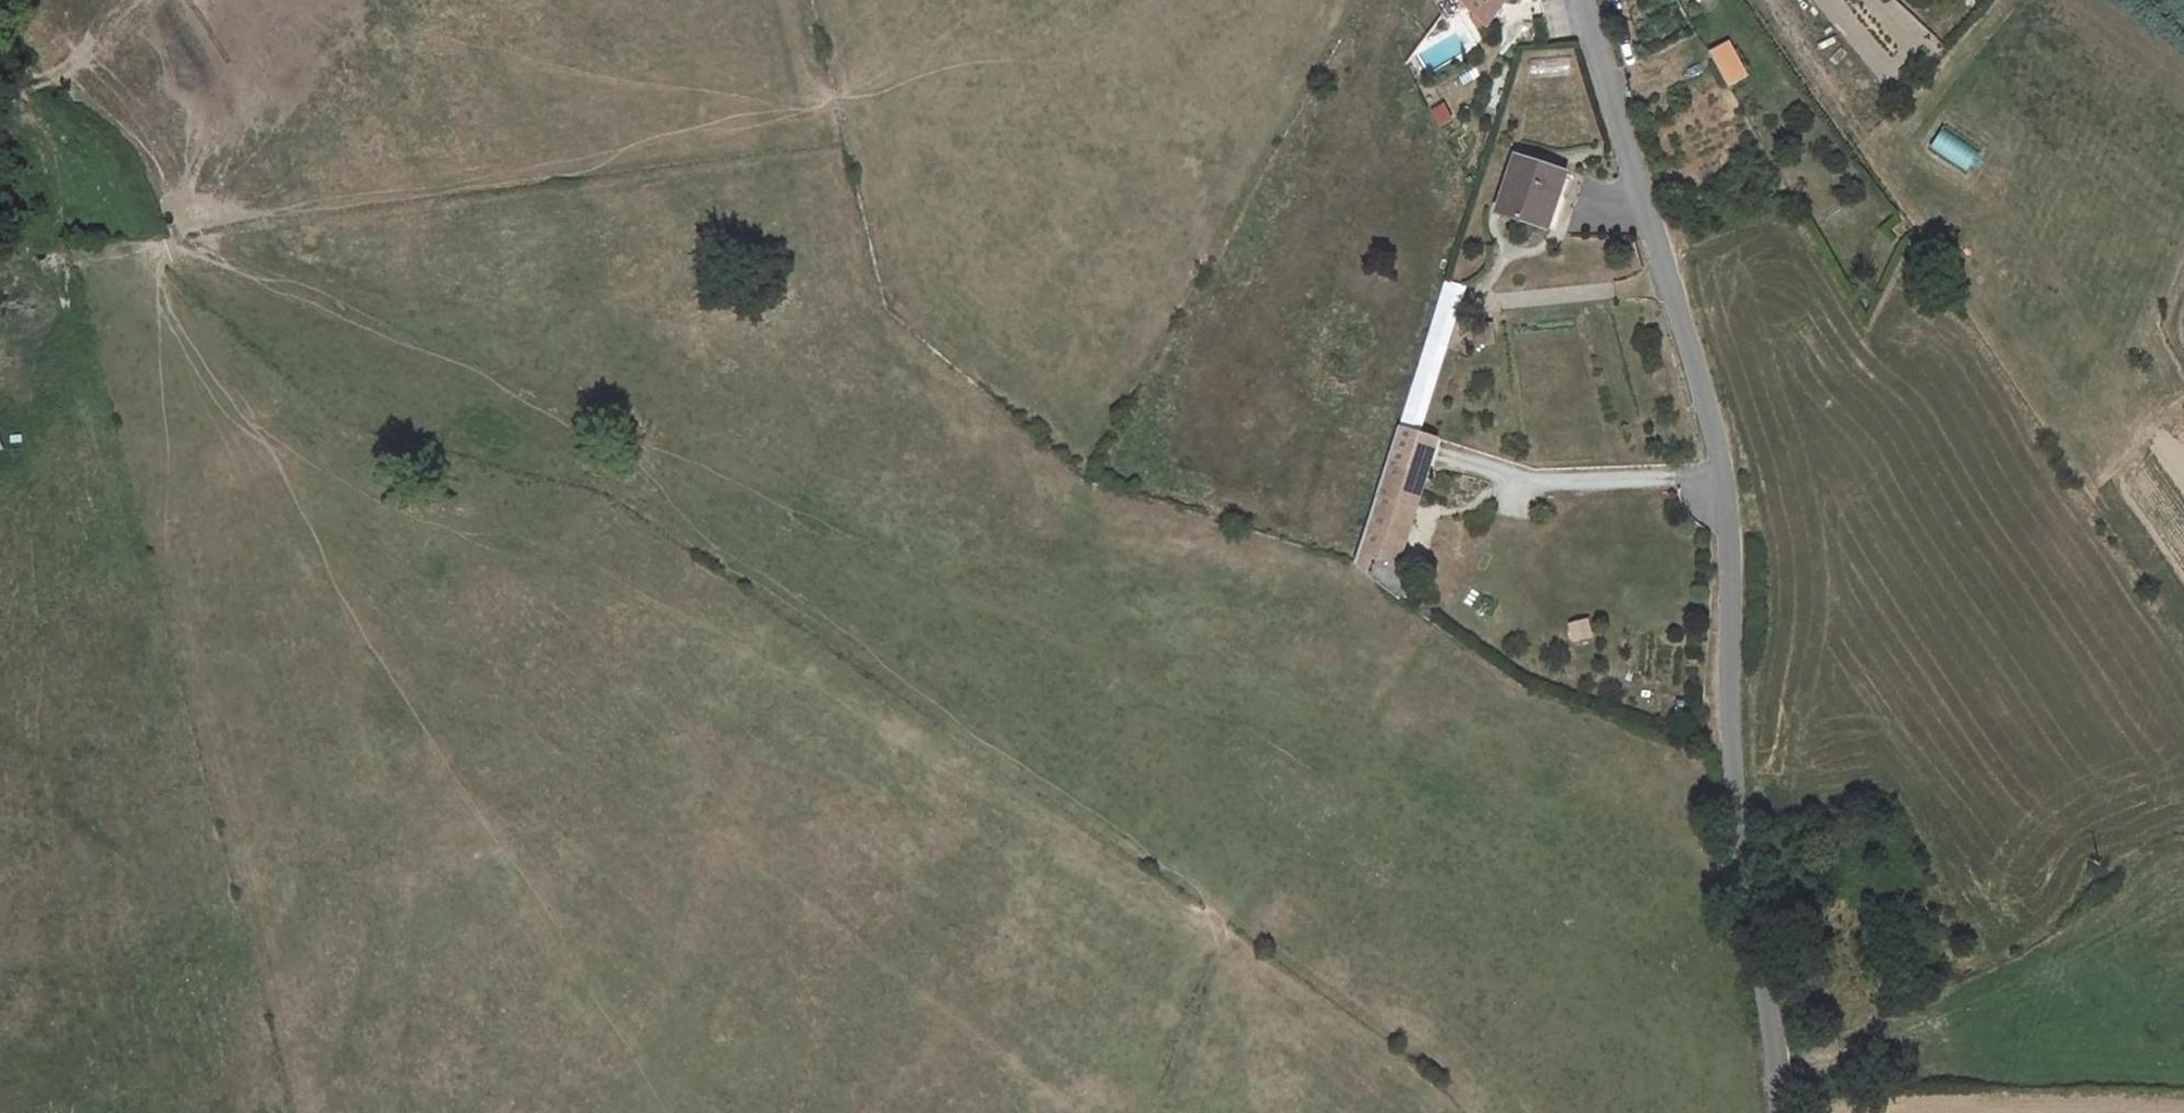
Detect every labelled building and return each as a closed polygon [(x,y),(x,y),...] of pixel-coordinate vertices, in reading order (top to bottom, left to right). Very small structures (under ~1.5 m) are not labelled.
[(1496,29),(1516,0),(1467,0),(1496,29)] [(1733,40),(1715,49),(1734,84),(1752,74),(1733,40)] [(1430,109),(1437,127),(1453,120),(1445,103),(1430,109)] [(1943,130),(1930,149),(1967,173),(1979,155),(1943,130)] [(1510,196),(1561,212),(1576,163),(1525,147),(1510,196)] [(1408,427),(1429,433),(1472,288),(1452,280),(1408,427)] [(1410,565),(1436,477),(1397,465),(1366,567),(1379,576),(1384,558),(1410,565)] [(1589,617),(1566,623),(1571,642),(1594,636),(1589,617)]
